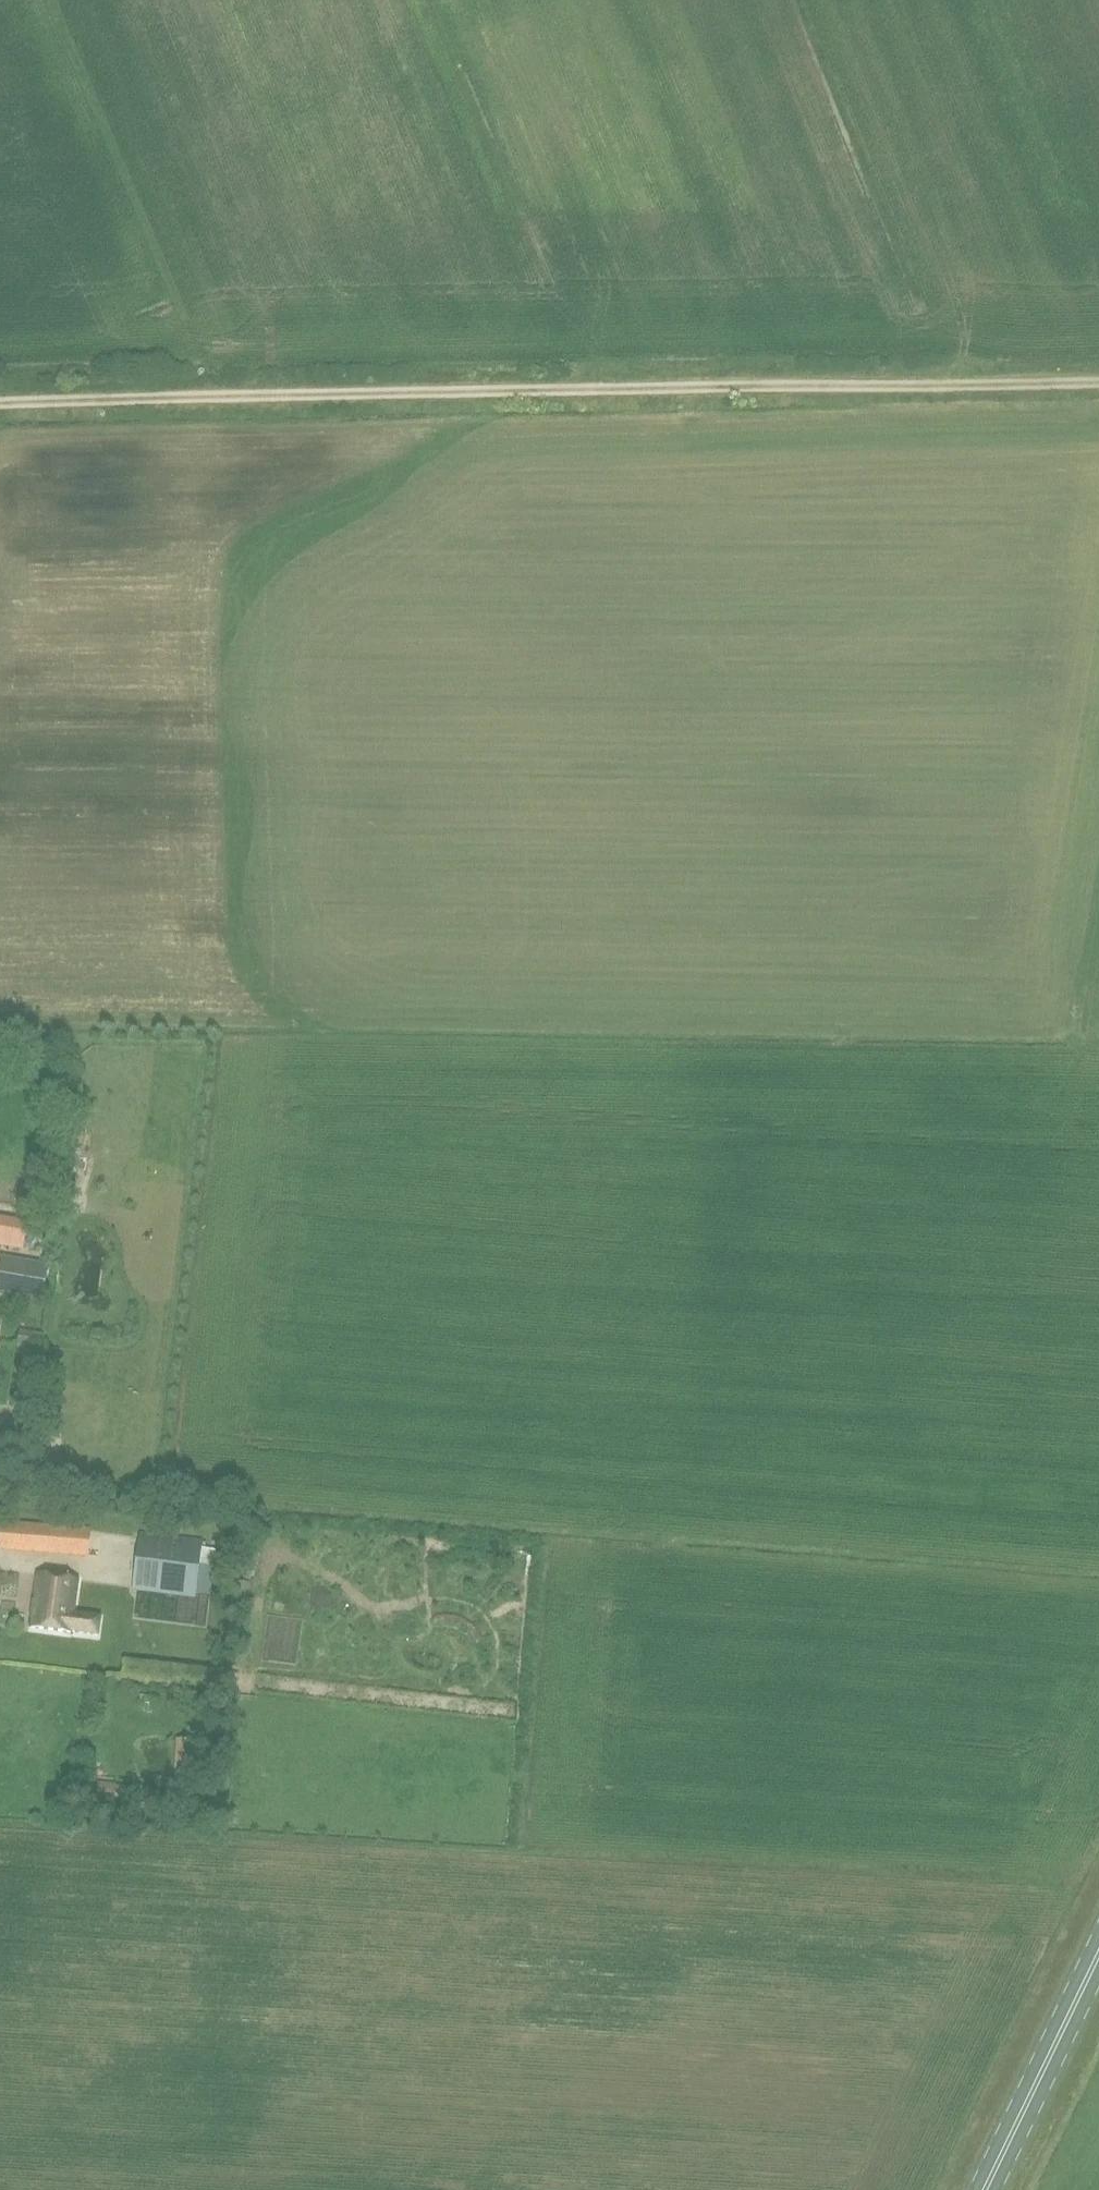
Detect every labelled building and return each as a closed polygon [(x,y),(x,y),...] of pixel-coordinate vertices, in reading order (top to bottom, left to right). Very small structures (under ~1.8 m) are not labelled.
[(27,1251),(29,1232),(49,1235),(51,1219),(29,1216),(27,1230),(0,1226),(0,1247),(27,1251)] [(39,1303),(45,1264),(0,1257),(0,1296),(39,1303)] [(85,1529),(0,1524),(0,1551),(89,1557),(91,1530),(85,1529)] [(190,1594),(196,1546),(196,1542),(137,1535),(131,1589),(190,1596),(190,1594)] [(70,1615),(75,1581),(35,1575),(27,1629),(65,1634),(65,1633),(93,1637),(96,1618),(70,1615)] [(97,1783),(95,1805),(126,1808),(128,1788),(116,1787),(116,1785),(97,1783)]
